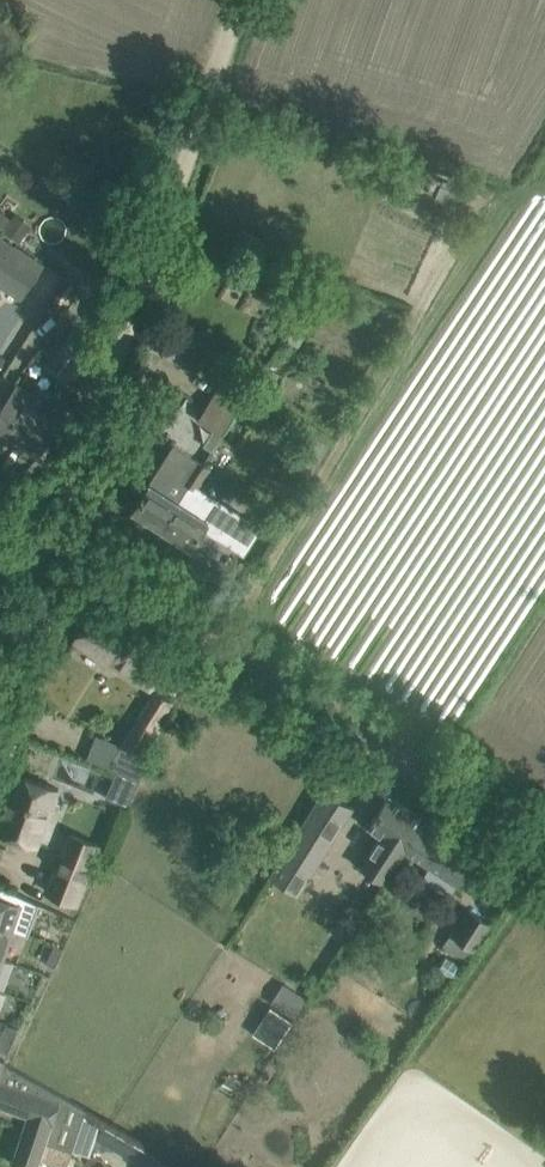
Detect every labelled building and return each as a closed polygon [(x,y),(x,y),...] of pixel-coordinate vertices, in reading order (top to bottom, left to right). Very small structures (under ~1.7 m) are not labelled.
[(100,201),(92,216),(102,221),(110,207),(100,201)] [(4,230),(12,219),(0,210),(0,228),(4,230)] [(125,214),(117,229),(127,235),(135,220),(125,214)] [(28,230),(12,219),(4,230),(19,242),(28,230)] [(15,243),(0,233),(0,266),(15,243)] [(0,266),(0,285),(22,300),(46,265),(15,243),(0,266)] [(64,368),(58,377),(74,387),(90,363),(75,353),(64,368)] [(208,405),(209,404),(231,418),(241,403),(248,391),(233,380),(225,393),(218,389),(208,405)] [(56,422),(27,401),(32,395),(18,385),(0,410),(0,427),(5,430),(2,434),(32,456),(56,422)] [(209,404),(199,419),(214,428),(222,433),(231,418),(209,404)] [(135,511),(133,514),(134,518),(142,523),(146,523),(149,519),(162,528),(203,462),(197,458),(191,454),(175,444),(150,482),(133,509),(135,511)] [(203,462),(162,528),(191,546),(203,527),(244,552),(260,526),(240,513),(239,515),(196,488),(210,467),(210,466),(203,462)] [(97,603),(74,639),(150,688),(174,652),(97,603)] [(142,754),(158,729),(154,727),(170,702),(154,691),(122,743),(142,754)] [(122,743),(110,763),(140,778),(149,758),(142,754),(122,743)] [(105,792),(123,801),(134,780),(116,771),(105,792)] [(16,772),(0,814),(0,830),(37,844),(59,788),(16,772)] [(381,833),(359,865),(382,880),(404,848),(425,817),(389,794),(376,814),(368,825),(381,833)] [(283,867),(278,874),(301,890),(306,882),(313,870),(342,825),(350,813),(326,798),(319,810),(289,856),(283,867)] [(425,817),(404,848),(429,865),(424,873),(426,877),(447,891),(451,890),(456,882),(464,871),(477,851),(425,817)] [(98,845),(69,833),(47,890),(76,902),(98,845)] [(13,930),(27,935),(37,904),(0,887),(0,926),(13,930)] [(466,961),(492,923),(469,908),(444,946),(466,961)] [(0,926),(0,957),(3,958),(13,930),(0,926)] [(55,965),(63,948),(54,944),(46,961),(55,965)] [(307,998),(283,982),(270,1002),(294,1018),(307,998)] [(8,1052),(19,1027),(6,1023),(7,1021),(0,1018),(0,1048),(8,1052)] [(7,1060),(0,1058),(0,1106),(27,1116),(13,1162),(28,1166),(39,1166),(42,1157),(67,1166),(87,1108),(5,1063),(7,1060)] [(104,1125),(97,1138),(119,1150),(127,1136),(107,1124),(105,1126),(104,1125)]
